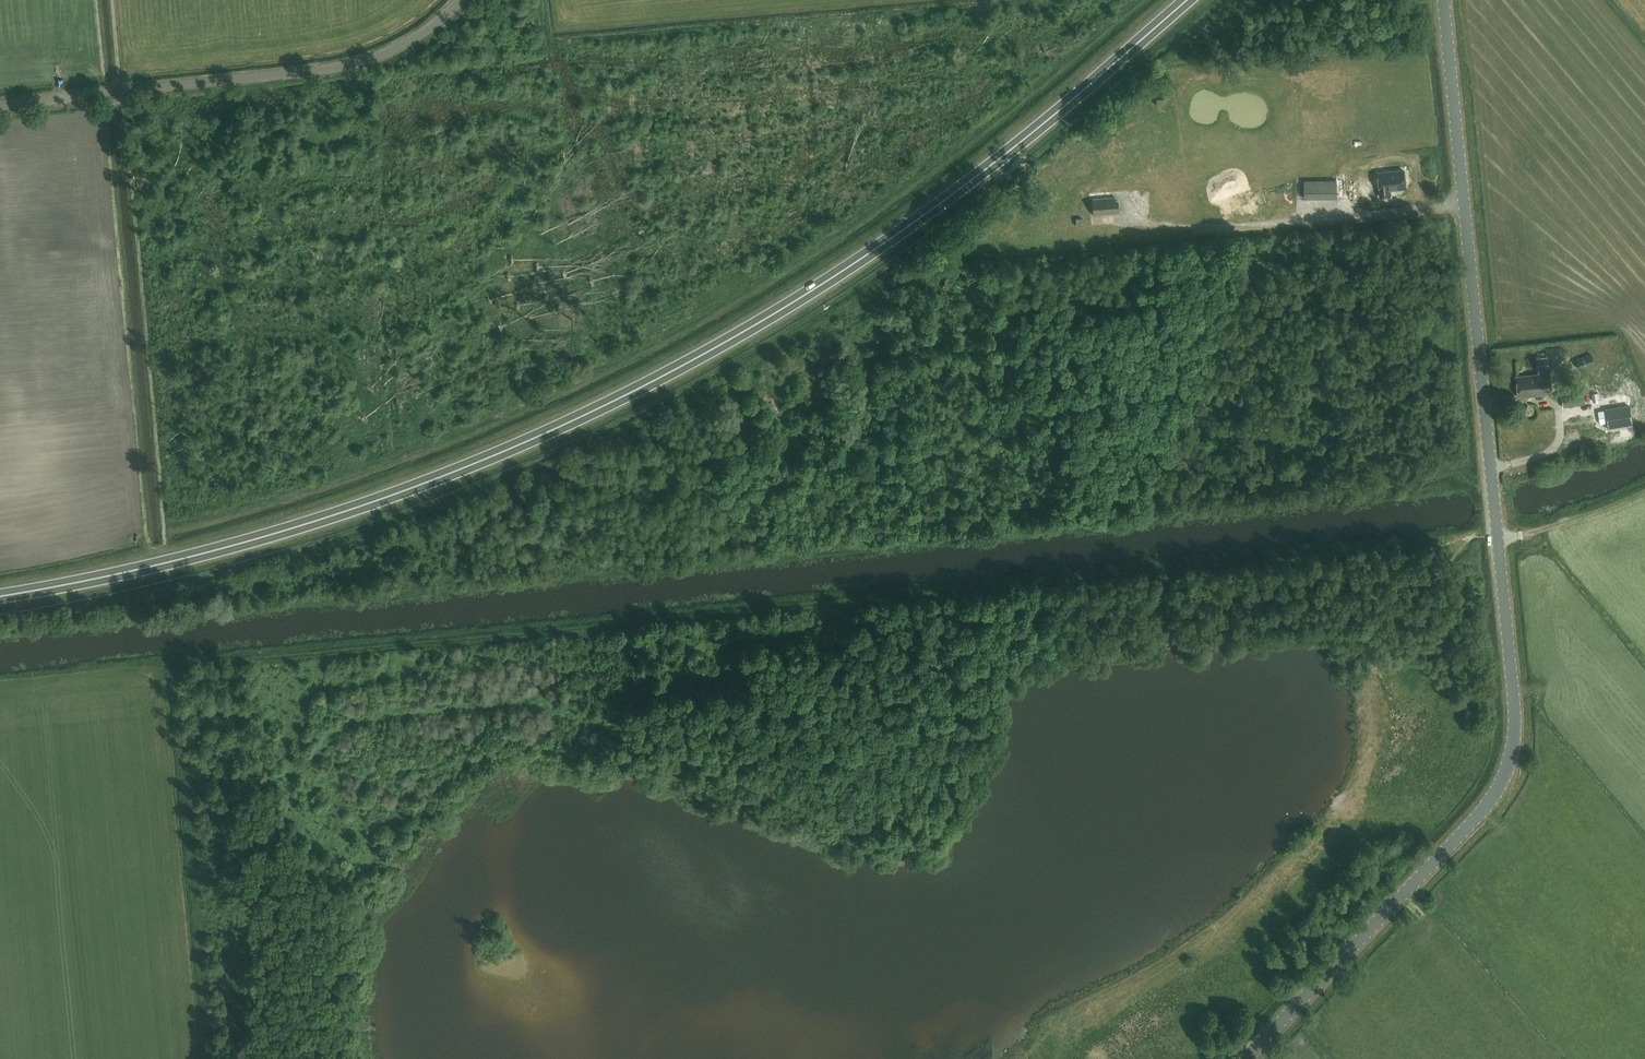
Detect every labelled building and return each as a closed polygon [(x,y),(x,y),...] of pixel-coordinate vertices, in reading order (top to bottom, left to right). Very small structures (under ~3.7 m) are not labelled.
[(1161,107),(1161,118),(1170,117),(1170,107),(1161,107)] [(1401,175),(1404,175),(1403,170),(1378,172),(1381,196),(1390,195),(1389,188),(1402,186),(1401,175)] [(1336,179),(1303,180),(1303,197),(1337,196),(1336,179)] [(1114,209),(1119,209),(1118,199),(1115,199),(1115,196),(1092,198),(1093,214),(1115,212),(1114,209)] [(1221,221),(1218,200),(1210,201),(1212,215),(1197,217),(1198,225),(1221,221)] [(1576,360),(1579,369),(1594,363),(1591,354),(1576,360)] [(1516,377),(1518,396),(1528,395),(1551,393),(1549,374),(1548,374),(1547,358),(1536,359),(1537,368),(1538,367),(1539,375),(1527,376),(1516,377)] [(1563,407),(1585,404),(1582,388),(1561,392),(1563,407)] [(1627,405),(1604,412),(1609,430),(1632,424),(1627,405)]
